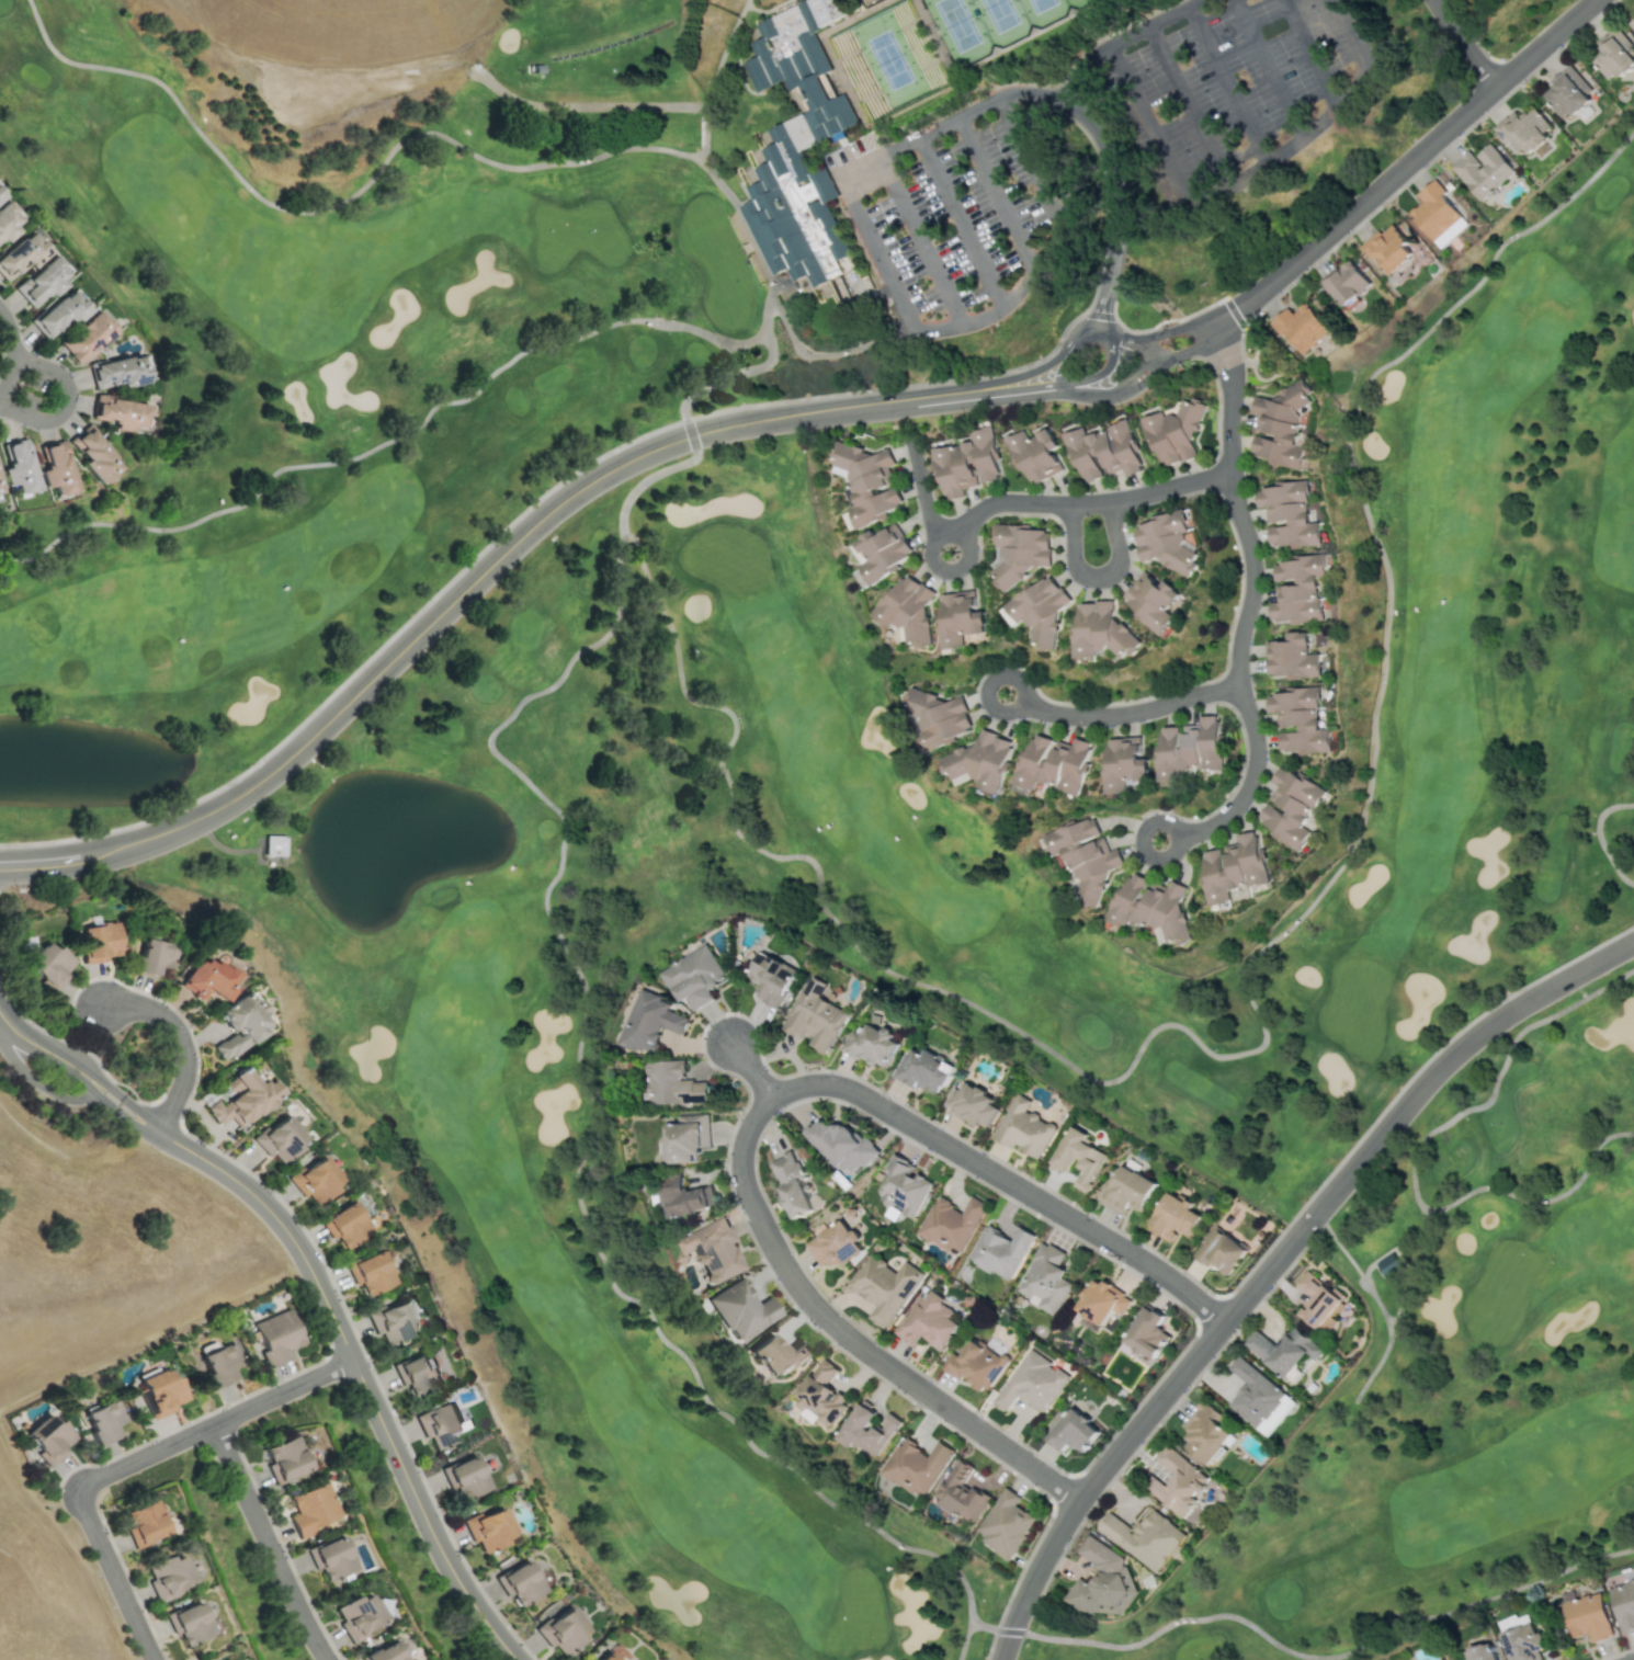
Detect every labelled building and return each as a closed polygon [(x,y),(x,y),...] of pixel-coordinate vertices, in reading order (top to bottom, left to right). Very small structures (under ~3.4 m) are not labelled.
[(775,276),(791,269),(800,290),(808,290),(843,274),(837,260),(836,261),(836,169),(810,169),(801,149),(859,124),(846,94),(831,100),(821,78),(831,69),(814,31),(848,16),(841,0),(808,0),(755,24),(759,32),(745,68),(756,93),(778,83),(798,91),(808,112),(768,130),(774,144),(762,149),(768,163),(756,168),(763,185),(743,204),(775,276)] [(1633,62),(1633,47),(1615,29),(1599,45),(1604,50),(1592,61),(1613,83),(1633,62)] [(1596,93),(1569,64),(1550,81),(1553,84),(1542,95),(1563,117),(1569,111),(1571,114),(1596,93)] [(1505,130),(1527,156),(1547,137),(1544,133),(1551,127),(1532,106),(1505,130)] [(1470,149),(1451,166),(1480,201),(1514,171),(1490,143),(1475,156),(1470,149)] [(1439,248),(1468,224),(1433,181),(1417,194),(1422,202),(1409,213),(1439,248)] [(1,239),(3,242),(18,230),(13,225),(22,217),(8,200),(0,206),(0,240),(1,239)] [(1407,241),(1391,224),(1381,234),(1377,230),(1361,246),(1389,275),(1411,254),(1403,246),(1407,241)] [(30,230),(0,257),(0,277),(4,282),(24,264),(29,269),(48,250),(30,230)] [(63,283),(59,278),(68,271),(53,253),(13,288),(32,309),(63,283)] [(1323,284),(1344,307),(1371,283),(1349,259),(1323,284)] [(87,308),(70,287),(30,322),(47,342),(87,308)] [(1331,330),(1307,302),(1293,314),(1287,307),(1270,323),(1282,338),(1285,334),(1303,354),(1331,330)] [(58,342),(77,365),(117,332),(100,309),(58,342)] [(146,382),(140,354),(89,365),(93,388),(118,383),(120,387),(146,382)] [(1302,469),(1305,446),(1295,445),(1300,419),(1296,410),(1309,403),(1312,394),(1304,379),(1266,398),(1252,396),(1250,413),(1257,414),(1253,431),(1273,434),(1275,439),(1252,435),(1250,453),(1264,456),(1269,464),(1302,469)] [(146,405),(94,396),(91,418),(112,421),(111,430),(129,432),(131,425),(141,427),(146,405)] [(1144,417),(1158,468),(1197,457),(1191,435),(1206,431),(1198,400),(1178,405),(1180,412),(1163,416),(1162,412),(1144,417)] [(1064,434),(1082,484),(1105,476),(1123,470),(1125,477),(1143,470),(1137,452),(1140,451),(1128,419),(1087,434),(1085,427),(1064,434)] [(78,463),(97,485),(118,466),(86,425),(68,441),(82,459),(78,463)] [(932,448),(942,501),(964,497),(963,488),(979,485),(979,484),(1000,479),(996,459),(999,459),(992,425),(969,430),(972,441),(932,448)] [(1063,471),(1054,448),(1058,446),(1051,429),(1029,436),(1026,430),(1005,437),(1018,471),(1024,468),(1031,484),(1063,471)] [(36,489),(24,439),(2,443),(7,465),(0,466),(4,486),(12,484),(14,493),(36,489)] [(72,490),(61,441),(39,446),(45,467),(37,469),(42,488),(49,486),(52,496),(72,490)] [(855,530),(886,518),(887,511),(898,507),(900,497),(897,487),(877,493),(874,492),(875,489),(894,482),(887,466),(895,463),(888,447),(878,452),(837,443),(830,471),(846,475),(856,504),(848,508),(855,530)] [(1324,545),(1321,522),(1310,522),(1308,479),(1273,482),(1273,488),(1256,489),(1257,508),(1266,507),(1267,524),(1268,524),(1269,545),(1289,544),(1289,547),(1324,545)] [(1140,562),(1163,557),(1166,574),(1198,568),(1193,541),(1190,542),(1184,513),(1133,523),(1140,562)] [(870,582),(915,556),(896,523),(875,534),(873,530),(854,541),(861,554),(858,556),(862,565),(860,566),(870,582)] [(1050,566),(1050,527),(995,527),(995,585),(1029,585),(1029,565),(1050,566)] [(1320,577),(1330,576),(1329,554),(1294,556),(1294,562),(1274,563),(1276,584),(1277,602),(1269,603),(1270,622),(1292,620),(1292,623),(1324,621),(1320,577)] [(1161,634),(1176,617),(1168,611),(1182,593),(1166,580),(1161,585),(1145,571),(1121,600),(1161,634)] [(935,591),(905,573),(897,587),(889,588),(873,616),(890,626),(907,625),(907,641),(917,647),(932,646),(930,601),(935,591)] [(1057,650),(1062,609),(1070,602),(1049,573),(1035,584),(1032,584),(1003,604),(1018,623),(1020,622),(1035,624),(1034,638),(1041,648),(1057,650)] [(942,649),(966,646),(964,635),(987,632),(985,610),(977,610),(975,590),(940,594),(942,614),(939,614),(942,649)] [(1076,657),(1100,656),(1100,648),(1113,648),(1114,655),(1134,655),(1133,644),(1135,644),(1134,622),(1114,623),(1113,601),(1077,603),(1078,624),(1074,624),(1076,657)] [(1307,632),(1285,632),(1285,640),(1264,640),(1266,676),(1285,675),(1285,679),(1320,678),(1319,653),(1308,653),(1307,632)] [(963,695),(940,702),(935,686),(908,695),(923,748),(974,732),(963,695)] [(1334,752),(1332,728),(1321,729),(1320,708),(1319,686),(1285,687),(1285,693),(1267,694),(1267,713),(1275,712),(1276,727),(1300,726),(1300,731),(1278,732),(1279,750),(1298,749),(1298,753),(1334,752)] [(1159,781),(1180,781),(1180,769),(1224,769),(1224,734),(1218,734),(1218,715),(1199,716),(1199,725),(1181,725),(1181,727),(1159,727),(1159,781)] [(1000,794),(1009,769),(1007,764),(1013,744),(1011,739),(981,728),(976,744),(968,748),(967,747),(939,758),(945,773),(953,776),(956,785),(975,778),(977,780),(980,787),(1000,794)] [(1080,793),(1093,742),(1074,738),(1071,743),(1056,740),(1051,759),(1046,759),(1052,738),(1034,734),(1030,751),(1023,749),(1014,784),(1036,789),(1037,782),(1080,793)] [(1149,758),(1142,758),(1142,737),(1104,738),(1105,793),(1128,792),(1128,780),(1150,780),(1149,758)] [(1302,851),(1313,830),(1306,827),(1327,788),(1281,764),(1271,782),(1276,785),(1258,820),(1273,829),(1271,834),(1302,851)] [(1042,833),(1051,856),(1063,852),(1075,880),(1073,887),(1079,903),(1100,908),(1109,871),(1120,867),(1121,859),(1116,848),(1108,851),(1103,837),(1085,844),(1077,842),(1099,834),(1093,820),(1087,818),(1076,822),(1074,821),(1042,833)] [(1270,882),(1259,830),(1236,834),(1238,843),(1201,852),(1205,871),(1202,872),(1209,906),(1233,900),(1230,890),(1270,882)] [(265,856),(285,857),(285,836),(266,836),(265,856)] [(1107,919),(1127,928),(1131,919),(1139,922),(1143,921),(1157,926),(1164,946),(1175,942),(1180,944),(1195,939),(1181,900),(1187,886),(1170,879),(1168,887),(1153,880),(1147,894),(1142,896),(1149,879),(1136,874),(1127,877),(1121,895),(1115,897),(1107,919)] [(79,926),(83,962),(120,957),(114,922),(79,926)] [(134,973),(166,978),(172,944),(139,937),(134,973)] [(76,963),(55,945),(52,948),(43,941),(22,965),(52,990),(76,963)] [(692,1011),(714,999),(708,988),(727,978),(707,944),(659,970),(678,1004),(685,1000),(692,1011)] [(237,975),(201,953),(179,988),(201,1000),(206,990),(226,1002),(236,987),(231,984),(237,975)] [(794,965),(756,954),(749,979),(760,982),(756,999),(782,1007),(794,965)] [(848,1011),(818,998),(825,982),(807,975),(783,1031),(803,1038),(806,1030),(814,1033),(808,1045),(829,1054),(848,1011)] [(689,1017),(668,1010),(671,1001),(639,989),(620,1044),(653,1055),(662,1027),(682,1034),(689,1017)] [(264,1034),(259,1026),(270,1020),(250,990),(216,1011),(231,1034),(213,1047),(222,1061),(264,1034)] [(898,1043),(889,1038),(892,1033),(869,1022),(863,1033),(852,1028),(841,1050),(875,1067),(877,1064),(886,1068),(898,1043)] [(894,1075),(938,1098),(954,1067),(926,1051),(923,1055),(909,1047),(894,1075)] [(707,1103),(707,1080),(685,1080),(685,1060),(646,1060),(647,1103),(707,1103)] [(239,1128),(282,1093),(269,1077),(259,1084),(245,1066),(223,1083),(234,1096),(220,1106),(215,1100),(204,1108),(218,1125),(229,1116),(239,1128)] [(952,1088),(942,1107),(988,1130),(999,1107),(991,1104),(995,1095),(966,1080),(960,1091),(952,1088)] [(992,1138),(1013,1148),(1014,1146),(1041,1159),(1056,1126),(1025,1111),(1031,1100),(1015,1092),(992,1138)] [(281,1164),(308,1140),(284,1113),(253,1140),(268,1157),(271,1153),(281,1164)] [(665,1124),(667,1163),(695,1162),(694,1151),(711,1150),(708,1113),(678,1115),(679,1123),(665,1124)] [(802,1128),(850,1180),(881,1150),(866,1136),(861,1140),(843,1122),(835,1129),(824,1117),(815,1126),(810,1121),(802,1128)] [(1105,1153),(1083,1142),(1087,1134),(1069,1125),(1052,1164),(1068,1172),(1075,1158),(1080,1160),(1077,1169),(1081,1171),(1074,1186),(1087,1193),(1105,1153)] [(815,1210),(802,1179),(805,1178),(793,1151),(770,1161),(794,1219),(815,1210)] [(288,1179),(307,1202),(316,1195),(320,1201),(333,1191),(330,1185),(340,1179),(320,1153),(288,1179)] [(914,1218),(931,1181),(912,1172),(916,1164),(894,1155),(874,1197),(888,1204),(887,1206),(914,1218)] [(1156,1181),(1121,1166),(1115,1180),(1108,1176),(1097,1201),(1124,1213),(1127,1205),(1143,1212),(1156,1181)] [(716,1206),(711,1185),(685,1192),(680,1173),(658,1180),(668,1218),(716,1206)] [(1148,1229),(1171,1240),(1176,1230),(1190,1238),(1201,1215),(1191,1209),(1193,1204),(1167,1191),(1148,1229)] [(987,1204),(971,1195),(963,1210),(934,1195),(915,1233),(960,1257),(987,1204)] [(329,1239),(334,1237),(340,1248),(370,1232),(353,1201),(319,1219),(329,1239)] [(742,1270),(730,1241),(735,1239),(725,1217),(677,1239),(683,1255),(694,1251),(708,1284),(742,1270)] [(820,1266),(839,1254),(843,1262),(860,1251),(853,1242),(860,1238),(853,1228),(849,1231),(841,1219),(805,1242),(820,1266)] [(1010,1280),(1035,1235),(1020,1226),(1012,1239),(987,1226),(967,1261),(991,1274),(994,1271),(1010,1280)] [(1192,1254),(1207,1267),(1211,1263),(1222,1273),(1228,1264),(1233,1269),(1246,1250),(1215,1226),(1192,1254)] [(1055,1315),(1071,1284),(1062,1278),(1067,1269),(1059,1264),(1066,1253),(1042,1240),(1014,1293),(1055,1315)] [(353,1285),(358,1284),(362,1295),(394,1283),(381,1249),(344,1264),(353,1285)] [(1373,1263),(1383,1282),(1405,1270),(1395,1251),(1373,1263)] [(887,1330),(923,1272),(903,1260),(896,1271),(867,1253),(847,1286),(876,1305),(869,1318),(887,1330)] [(1295,1283),(1312,1297),(1300,1314),(1318,1329),(1343,1298),(1307,1269),(1295,1283)] [(1121,1315),(1132,1299),(1096,1276),(1075,1308),(1101,1327),(1113,1309),(1121,1315)] [(708,1297),(734,1341),(748,1333),(749,1335),(781,1317),(768,1296),(757,1303),(742,1277),(708,1297)] [(942,1351),(960,1326),(950,1319),(955,1311),(942,1304),(945,1299),(926,1286),(894,1333),(915,1346),(921,1337),(942,1351)] [(366,1311),(382,1346),(408,1337),(406,1331),(417,1327),(405,1299),(383,1309),(381,1305),(366,1311)] [(1165,1316),(1145,1305),(1123,1341),(1155,1361),(1170,1334),(1158,1327),(1165,1316)] [(291,1357),(287,1350),(303,1343),(288,1308),(252,1323),(270,1366),(291,1357)] [(1244,1344),(1293,1384),(1303,1372),(1297,1367),(1307,1354),(1315,1361),(1324,1350),(1293,1326),(1276,1346),(1256,1329),(1244,1344)] [(748,1352),(773,1378),(780,1372),(784,1376),(808,1354),(796,1342),(786,1351),(769,1332),(748,1352)] [(986,1392),(1007,1361),(972,1338),(960,1357),(951,1352),(941,1367),(961,1379),(962,1377),(986,1392)] [(200,1354),(212,1387),(234,1379),(230,1367),(241,1363),(234,1342),(200,1354)] [(991,1402),(1006,1411),(1015,1395),(1043,1412),(1068,1375),(1026,1349),(991,1402)] [(441,1382),(425,1350),(392,1366),(401,1386),(405,1385),(410,1396),(441,1382)] [(1228,1368),(1246,1383),(1227,1405),(1269,1437),(1297,1401),(1238,1355),(1228,1368)] [(850,1400),(826,1385),(837,1367),(820,1357),(795,1399),(809,1408),(806,1412),(833,1428),(850,1400)] [(186,1399),(177,1376),(171,1378),(167,1367),(138,1379),(155,1418),(175,1409),(173,1405),(186,1399)] [(126,1420),(115,1398),(82,1412),(98,1445),(117,1436),(113,1426),(126,1420)] [(1207,1465),(1232,1434),(1219,1424),(1225,1418),(1203,1399),(1182,1425),(1193,1433),(1183,1445),(1207,1465)] [(416,1417),(424,1441),(430,1439),(434,1449),(456,1441),(454,1435),(465,1431),(454,1402),(416,1417)] [(837,1440),(854,1449),(858,1444),(880,1456),(900,1420),(889,1413),(881,1429),(871,1423),(876,1412),(858,1402),(837,1440)] [(1100,1430),(1071,1407),(1044,1440),(1060,1454),(1069,1443),(1081,1453),(1100,1430)] [(73,1439),(50,1411),(23,1433),(50,1466),(68,1451),(65,1446),(73,1439)] [(259,1449),(274,1482),(306,1468),(292,1435),(259,1449)] [(924,1496),(954,1449),(939,1440),(929,1454),(903,1436),(881,1473),(912,1493),(915,1489),(924,1496)] [(1155,1458),(1175,1474),(1166,1486),(1153,1476),(1144,1488),(1184,1520),(1195,1505),(1192,1503),(1211,1478),(1166,1443),(1155,1458)] [(443,1468),(458,1503),(489,1489),(474,1454),(443,1468)] [(934,1497),(942,1501),(940,1504),(974,1524),(990,1497),(966,1482),(975,1468),(957,1457),(934,1497)] [(287,1516),(296,1539),(313,1532),(310,1526),(337,1515),(321,1481),(287,1497),(294,1513),(287,1516)] [(1021,1497),(1005,1486),(977,1530),(984,1534),(979,1542),(1010,1560),(1036,1517),(1015,1504),(1021,1497)] [(168,1533),(154,1499),(123,1512),(129,1527),(126,1528),(134,1547),(168,1533)] [(481,1554),(504,1544),(502,1538),(513,1534),(501,1505),(463,1521),(472,1543),(477,1540),(481,1554)] [(1097,1527),(1155,1573),(1187,1534),(1153,1508),(1134,1531),(1110,1511),(1097,1527)] [(340,1534),(305,1549),(314,1571),(319,1570),(324,1581),(354,1568),(340,1534)] [(1139,1584),(1116,1569),(1124,1558),(1088,1534),(1075,1554),(1099,1569),(1089,1584),(1078,1577),(1063,1599),(1092,1617),(1099,1606),(1117,1618),(1139,1584)] [(195,1584),(182,1555),(170,1559),(169,1555),(146,1565),(151,1579),(149,1580),(157,1600),(195,1584)] [(515,1607),(546,1590),(527,1558),(497,1577),(515,1607)] [(333,1607),(350,1642),(366,1635),(364,1629),(383,1621),(370,1591),(333,1607)] [(1562,1602),(1570,1638),(1589,1634),(1591,1641),(1612,1636),(1601,1592),(1562,1602)] [(214,1634),(201,1600),(168,1613),(181,1647),(214,1634)] [(588,1628),(567,1604),(535,1630),(551,1648),(553,1646),(563,1657),(581,1640),(578,1637),(588,1628)] [(1501,1633),(1530,1621),(1527,1612),(1498,1623),(1501,1633)] [(1539,1648),(1542,1648),(1535,1623),(1502,1631),(1510,1659),(1542,1659),(1539,1648)] [(363,1659),(403,1659),(393,1639),(361,1656),(363,1659)] [(1490,1639),(1464,1650),(1467,1659),(1464,1659),(1500,1659),(1490,1639)] [(628,1655),(614,1642),(597,1659),(623,1659),(628,1655)]
